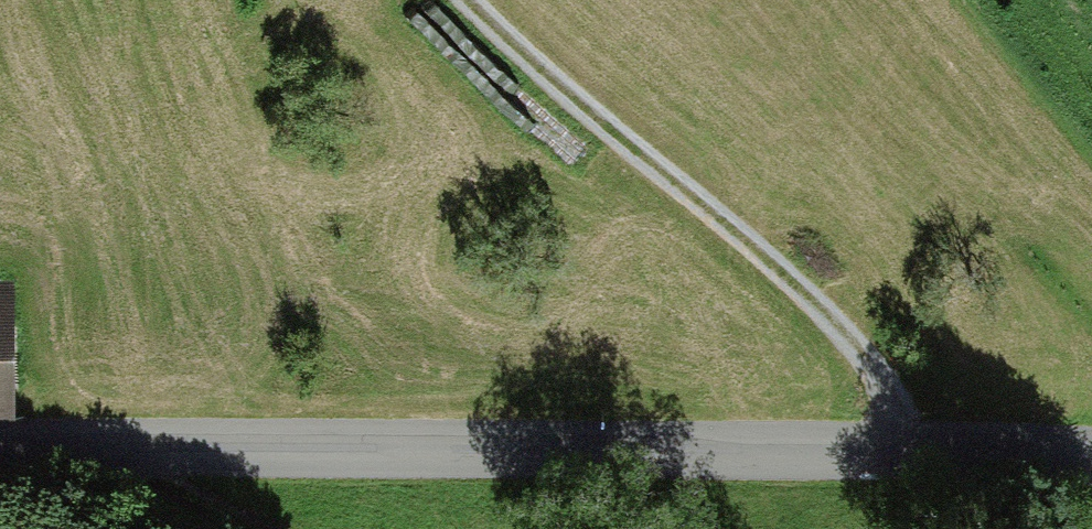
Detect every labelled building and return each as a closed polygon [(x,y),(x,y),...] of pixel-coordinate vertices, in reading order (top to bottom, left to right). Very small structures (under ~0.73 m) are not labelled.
[(0,280),(0,410),(10,410),(7,280),(0,280)]
